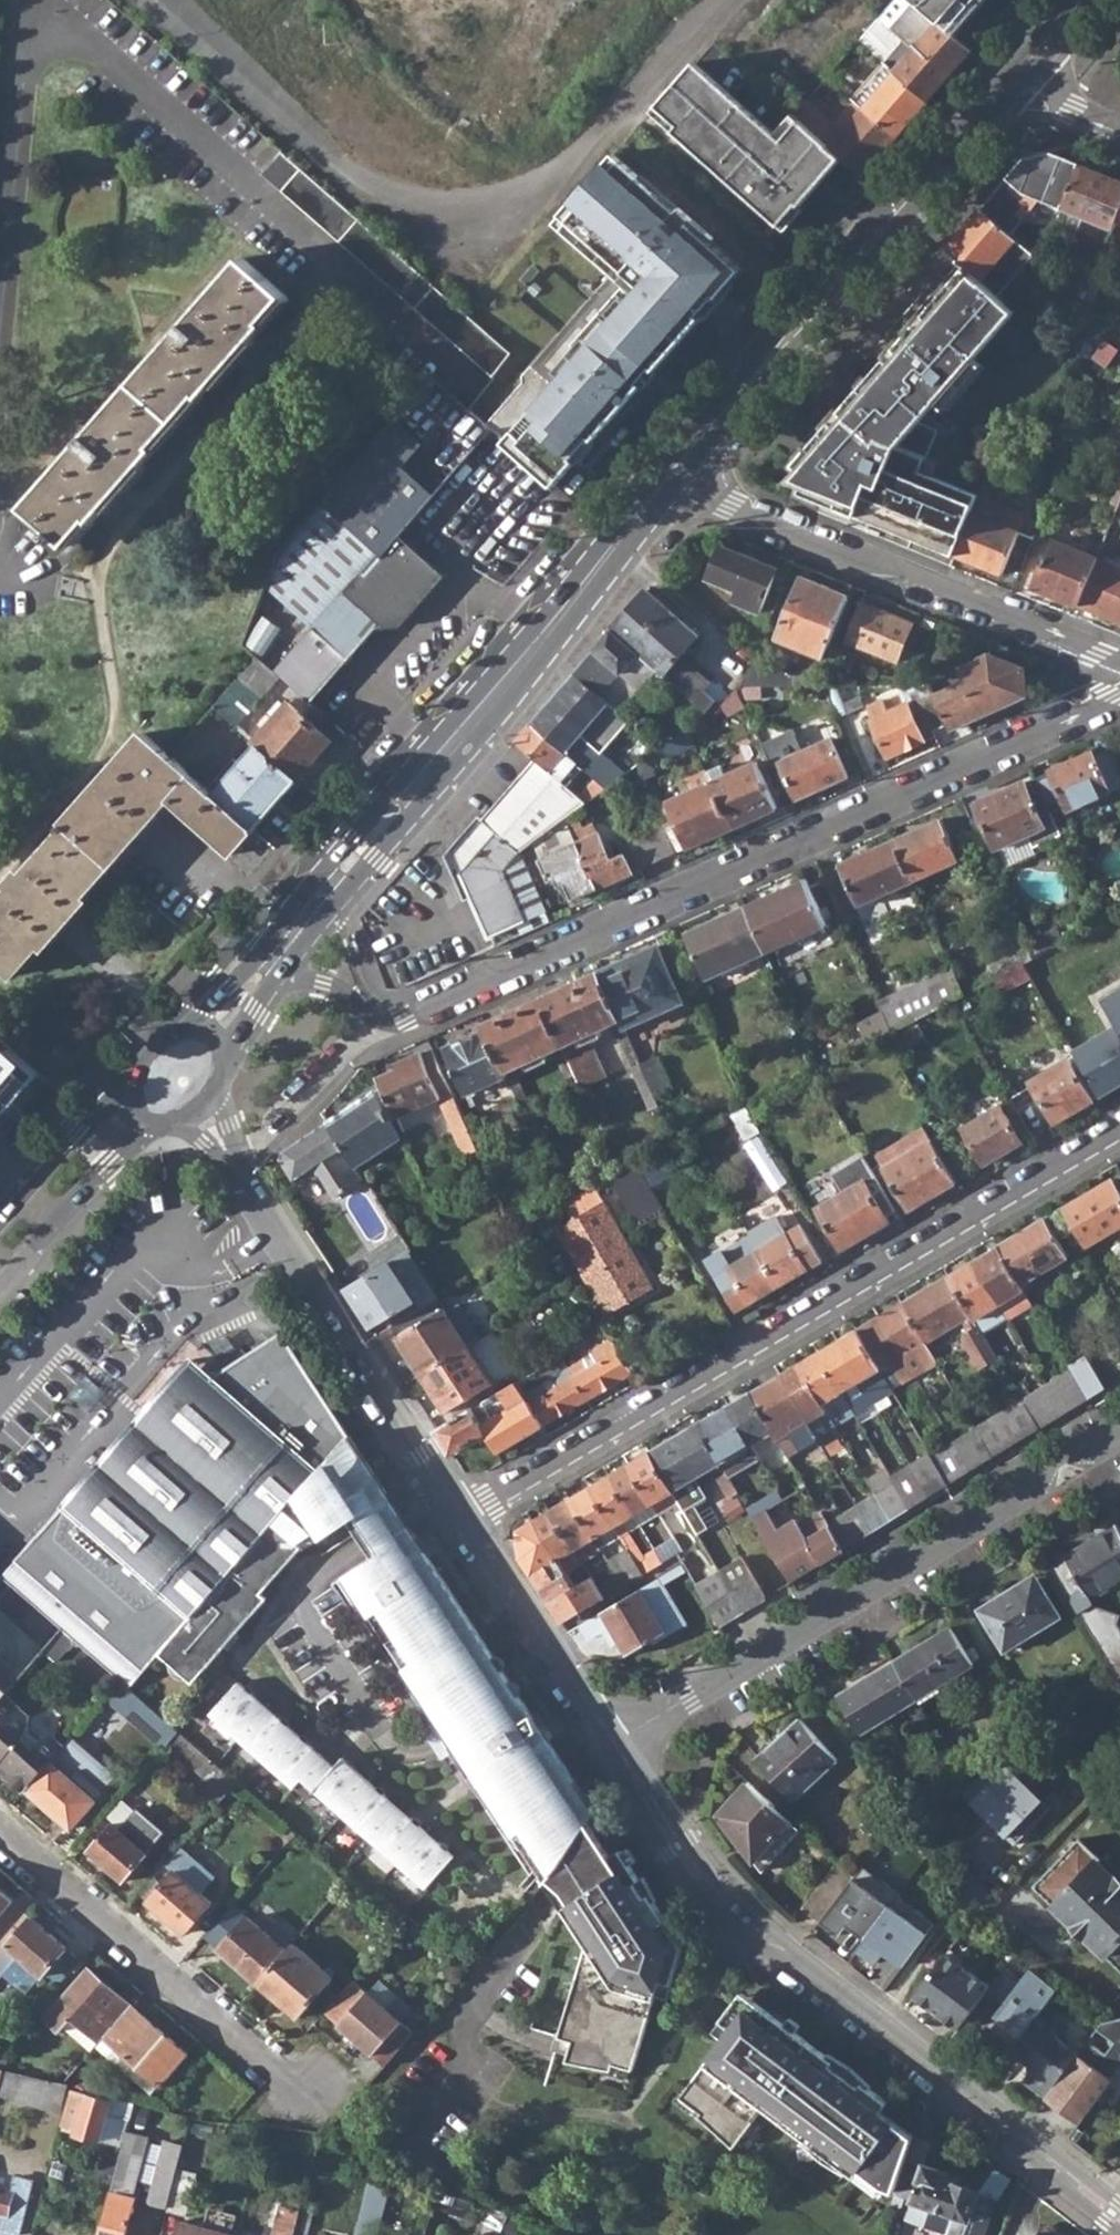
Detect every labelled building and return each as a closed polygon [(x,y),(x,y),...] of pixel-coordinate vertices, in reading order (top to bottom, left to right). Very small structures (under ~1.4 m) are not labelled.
[(893,74),(928,104),(973,52),(951,34),(912,0),(896,0),(877,21),(884,27),(903,44),(884,66),(893,74)] [(951,34),(981,0),(912,0),(951,34)] [(884,27),(877,21),(858,44),(864,49),(884,27)] [(650,115),(780,228),(812,190),(815,192),(842,160),(792,117),(789,114),(772,133),(694,65),(650,115)] [(862,110),(898,139),(928,104),(893,74),(884,66),(883,65),(851,101),(862,110)] [(898,139),(862,110),(839,137),(803,105),(792,117),(842,160),(863,179),(898,139)] [(493,378),(510,355),(299,170),(279,152),(260,174),(493,378)] [(981,208),(1010,234),(1021,221),(1038,200),(1061,210),(1080,164),(1052,153),(1023,159),(981,208)] [(612,156),(550,225),(610,278),(521,378),(522,386),(486,425),(554,487),(744,272),(612,156)] [(1061,210),(1083,219),(1113,231),(1117,221),(1119,214),(1119,181),(1080,164),(1061,210)] [(982,283),(994,295),(1031,253),(1010,234),(981,208),(944,250),(964,268),(982,283)] [(1078,232),(1083,219),(1061,210),(1056,222),(1078,232)] [(1038,259),(1031,253),(994,295),(1001,301),(1038,259)] [(23,507),(67,546),(89,521),(92,523),(123,488),(156,450),(153,448),(200,395),(202,397),(233,363),(265,327),(262,322),(285,297),(241,258),(23,507)] [(798,495),(954,558),(971,514),(977,499),(980,493),(922,470),(927,457),(898,445),(1014,312),(1001,301),(994,295),(982,283),(964,268),(792,466),(799,473),(792,481),(802,486),(798,495)] [(1070,288),(1085,300),(1091,285),(1093,280),(1076,273),(1070,288)] [(1099,288),(1091,285),(1085,300),(1091,305),(1099,288)] [(1119,400),(1119,384),(1109,379),(1103,392),(1119,400)] [(394,421),(375,444),(402,467),(421,445),(394,421)] [(375,444),(320,506),(380,558),(398,537),(434,495),(402,467),(375,444)] [(977,499),(971,514),(1019,533),(1022,525),(1018,515),(977,499)] [(1107,510),(1114,514),(1117,506),(1110,503),(1107,510)] [(313,630),(275,674),(278,677),(309,704),(375,629),(399,627),(443,576),(398,537),(380,558),(320,506),(299,532),(283,559),(268,591),(313,630)] [(1001,577),(1019,533),(971,514),(954,558),(1001,577)] [(1034,590),(1076,607),(1087,580),(1095,561),(1096,559),(1053,541),(1034,590)] [(736,603),(762,612),(779,570),(724,547),(710,580),(740,592),(736,603)] [(1076,607),(1119,625),(1119,571),(1095,561),(1087,580),(1076,607)] [(778,639),(827,659),(851,599),(802,579),(778,639)] [(671,680),(708,712),(717,699),(706,689),(711,682),(682,656),(700,634),(649,588),(614,629),(671,680)] [(846,643),(886,659),(898,663),(914,625),(862,603),(846,643)] [(577,672),(620,711),(650,678),(663,689),(671,680),(614,629),(577,672)] [(919,699),(934,732),(948,726),(951,730),(1028,696),(1025,669),(991,655),(961,669),(966,681),(935,695),(929,682),(914,688),(919,699)] [(213,706),(228,719),(250,693),(258,701),(278,677),(275,674),(273,672),(258,659),(213,706)] [(745,685),(823,685),(828,685),(831,677),(800,676),(755,660),(745,685)] [(534,721),(569,752),(582,738),(607,710),(622,724),(628,717),(620,711),(577,672),(534,721)] [(722,701),(728,714),(746,706),(738,689),(722,701)] [(228,719),(254,743),(277,718),(258,701),(250,693),(228,719)] [(934,732),(919,699),(888,713),(883,701),(871,707),(876,719),(872,721),(889,758),(936,738),(934,732)] [(288,704),(277,718),(254,743),(257,746),(297,782),(331,743),(288,704)] [(688,728),(691,734),(707,726),(703,716),(688,728)] [(541,759),(572,786),(576,780),(569,774),(580,762),(569,752),(534,721),(519,739),(525,745),(539,758),(541,759)] [(637,766),(644,779),(654,774),(651,765),(696,745),(691,734),(688,728),(637,766)] [(13,976),(36,950),(65,914),(152,823),(150,821),(169,799),(232,855),(253,831),(207,790),(143,734),(58,830),(61,833),(22,876),(17,872),(6,884),(11,889),(0,902),(0,965),(13,976)] [(596,750),(582,738),(569,752),(580,762),(584,766),(596,750)] [(782,761),(799,798),(847,777),(831,739),(782,761)] [(234,759),(207,790),(253,831),(297,782),(257,746),(241,765),(234,759)] [(1069,812),(1119,789),(1119,772),(1110,750),(1097,756),(1096,753),(1052,772),(1069,812)] [(598,778),(609,787),(627,774),(608,757),(592,773),(598,778)] [(446,856),(466,901),(473,897),(492,936),(548,911),(522,852),(537,841),(562,822),(568,818),(590,801),(583,795),(572,786),(541,759),(539,758),(485,820),(480,816),(446,856)] [(712,783),(732,828),(778,808),(758,762),(727,775),(722,765),(707,772),(712,783)] [(689,780),(693,790),(712,783),(707,772),(689,780)] [(598,778),(583,795),(590,801),(606,789),(609,787),(598,778)] [(732,828),(712,783),(693,790),(667,802),(687,849),(732,828)] [(1027,783),(977,805),(997,851),(1029,837),(1034,849),(1063,836),(1040,783),(1029,788),(1027,783)] [(562,822),(537,841),(544,858),(541,859),(552,881),(557,878),(560,886),(567,884),(573,898),(599,887),(579,843),(568,818),(562,822)] [(896,841),(914,882),(962,860),(945,820),(896,841)] [(634,842),(645,868),(676,854),(665,828),(634,842)] [(579,843),(599,887),(634,872),(625,853),(618,857),(614,848),(609,850),(601,834),(579,843)] [(842,865),(861,905),(914,882),(896,841),(842,865)] [(747,907),(767,952),(826,926),(807,881),(747,907)] [(685,934),(705,980),(767,952),(747,907),(685,934)] [(601,974),(626,1029),(685,1002),(661,947),(601,974)] [(993,972),(997,981),(1024,967),(1034,962),(1030,953),(1028,948),(1008,957),(1010,964),(993,972)] [(885,1013),(894,1034),(954,1003),(966,997),(952,966),(880,1003),(885,1013)] [(645,1093),(652,1089),(650,1085),(642,1066),(626,1029),(601,974),(542,1000),(583,1092),(607,1081),(591,1045),(604,1038),(603,1033),(614,1028),(645,1093)] [(514,1093),(524,1118),(535,1114),(516,1071),(524,1067),(526,1073),(548,1063),(545,1058),(556,1054),(575,1095),(583,1092),(542,1000),(484,1026),(514,1093)] [(869,1046),(886,1038),(894,1034),(885,1013),(860,1025),(869,1046)] [(503,1098),(514,1093),(484,1026),(445,1044),(467,1094),(495,1082),(503,1098)] [(1108,1083),(1119,1075),(1119,1032),(1119,1031),(1088,1049),(1108,1083)] [(39,1075),(11,1050),(3,1058),(0,1055),(0,1120),(39,1075)] [(380,1078),(398,1117),(413,1110),(440,1097),(443,1096),(453,1091),(434,1050),(425,1055),(424,1052),(402,1062),(405,1067),(380,1078)] [(656,1059),(642,1066),(650,1085),(652,1089),(654,1092),(655,1097),(671,1090),(656,1059)] [(1034,1084),(1057,1123),(1095,1102),(1071,1062),(1034,1084)] [(329,1122),(357,1165),(401,1137),(375,1091),(329,1122)] [(443,1096),(440,1097),(455,1129),(468,1123),(461,1107),(453,1091),(443,1096)] [(472,1102),(461,1107),(468,1123),(480,1117),(472,1102)] [(966,1128),(987,1165),(1025,1143),(1004,1107),(966,1128)] [(730,1117),(745,1141),(760,1133),(746,1110),(730,1117)] [(321,1174),(336,1197),(366,1177),(357,1165),(329,1122),(286,1150),(283,1160),(293,1179),(305,1173),(321,1174)] [(879,1157),(886,1170),(934,1142),(927,1129),(879,1157)] [(944,1136),(934,1142),(886,1170),(910,1210),(967,1177),(944,1136)] [(887,1218),(898,1212),(865,1156),(834,1174),(845,1193),(820,1208),(844,1249),(890,1222),(887,1218)] [(639,1170),(651,1188),(668,1178),(657,1159),(639,1170)] [(651,1188),(639,1170),(636,1165),(611,1179),(640,1228),(666,1214),(651,1188)] [(1089,1246),(1119,1229),(1119,1192),(1114,1182),(1068,1209),(1089,1246)] [(652,1290),(594,1187),(588,1190),(562,1203),(571,1222),(556,1230),(607,1316),(652,1290)] [(1001,1248),(1023,1286),(1069,1259),(1047,1220),(1001,1248)] [(760,1250),(781,1285),(823,1261),(802,1226),(760,1250)] [(977,1262),(1002,1304),(1008,1314),(1009,1317),(1033,1303),(1023,1286),(1001,1248),(977,1262)] [(718,1274),(739,1309),(781,1285),(760,1250),(718,1274)] [(406,1254),(395,1261),(399,1267),(410,1261),(406,1254)] [(372,1327),(419,1300),(399,1267),(395,1261),(347,1288),(372,1327)] [(430,1293),(410,1261),(399,1267),(419,1300),(430,1293)] [(975,1316),(976,1319),(981,1317),(1002,1304),(977,1262),(951,1277),(975,1316)] [(906,1304),(929,1343),(966,1321),(972,1331),(967,1334),(967,1343),(964,1345),(976,1364),(979,1363),(982,1370),(1001,1359),(976,1319),(975,1316),(951,1277),(906,1304)] [(378,1476),(256,1289),(105,1461),(3,1577),(62,1628),(121,1680),(129,1687),(160,1652),(195,1683),(244,1627),(270,1599),(263,1592),(303,1547),(299,1543),(324,1529),(328,1536),(337,1529),(353,1520),(378,1476)] [(4,1305),(11,1313),(27,1297),(23,1293),(19,1289),(4,1305)] [(883,1317),(909,1362),(913,1359),(911,1354),(915,1351),(925,1368),(926,1370),(939,1361),(929,1343),(906,1304),(883,1317)] [(994,1322),(1008,1314),(1002,1304),(981,1317),(985,1323),(994,1322)] [(398,1335),(423,1373),(470,1345),(446,1308),(398,1335)] [(859,1331),(888,1382),(893,1378),(887,1368),(894,1363),(905,1381),(916,1374),(916,1373),(909,1362),(883,1317),(859,1331)] [(840,1343),(863,1381),(875,1373),(887,1394),(894,1390),(893,1388),(888,1382),(859,1331),(840,1343)] [(846,1390),(863,1381),(840,1343),(820,1355),(846,1398),(850,1395),(846,1390)] [(423,1373),(448,1411),(494,1383),(470,1345),(423,1373)] [(569,1370),(588,1401),(634,1373),(619,1350),(591,1367),(587,1360),(569,1370)] [(909,1362),(916,1373),(925,1368),(915,1351),(911,1354),(913,1359),(909,1362)] [(823,1401),(802,1365),(796,1355),(777,1366),(783,1376),(817,1434),(822,1442),(841,1431),(828,1410),(823,1401)] [(802,1365),(823,1401),(836,1394),(841,1402),(847,1399),(846,1398),(820,1355),(802,1365)] [(1082,1387),(1088,1397),(1106,1387),(1089,1358),(1072,1369),(1082,1387)] [(888,1382),(893,1388),(905,1381),(894,1363),(887,1368),(893,1378),(888,1382)] [(1066,1411),(1088,1397),(1082,1387),(1072,1369),(1049,1383),(1060,1401),(1066,1411)] [(547,1384),(531,1393),(535,1401),(530,1404),(544,1427),(588,1401),(569,1370),(554,1379),(558,1387),(551,1391),(547,1384)] [(874,1401),(887,1394),(875,1373),(863,1381),(874,1401)] [(753,1394),(787,1451),(788,1452),(801,1444),(817,1434),(783,1376),(753,1394)] [(554,1379),(547,1384),(551,1391),(558,1387),(554,1379)] [(488,1436),(499,1453),(544,1427),(530,1404),(525,1396),(518,1383),(481,1404),(492,1423),(483,1428),(488,1436)] [(1049,1383),(1024,1399),(1035,1416),(1041,1427),(1066,1411),(1060,1401),(1049,1383)] [(525,1396),(530,1404),(535,1401),(531,1393),(525,1396)] [(700,1425),(731,1478),(740,1472),(731,1455),(751,1443),(760,1456),(773,1449),(782,1462),(791,1457),(788,1452),(787,1451),(753,1394),(700,1425)] [(823,1401),(828,1410),(841,1402),(836,1394),(823,1401)] [(1035,1416),(1024,1399),(1001,1414),(978,1427),(995,1455),(1041,1427),(1035,1416)] [(456,1455),(488,1436),(483,1428),(472,1410),(438,1429),(456,1455)] [(693,1524),(700,1536),(708,1530),(684,1487),(713,1470),(730,1498),(739,1492),(731,1478),(700,1425),(652,1454),(674,1492),(680,1501),(693,1524)] [(966,1459),(972,1469),(995,1455),(978,1427),(956,1441),(966,1459)] [(912,1465),(930,1495),(949,1483),(943,1473),(931,1453),(912,1465)] [(653,1504),(656,1510),(660,1506),(657,1502),(674,1492),(652,1454),(631,1467),(653,1504)] [(877,1491),(892,1518),(911,1507),(893,1476),(881,1457),(872,1461),(878,1471),(868,1477),(877,1491)] [(966,1459),(943,1473),(949,1483),(972,1469),(966,1459)] [(912,1465),(893,1476),(911,1507),(930,1495),(912,1465)] [(642,1525),(648,1521),(642,1511),(653,1504),(631,1467),(613,1477),(635,1515),(642,1525)] [(378,1476),(353,1520),(363,1536),(377,1558),(349,1577),(375,1617),(385,1612),(401,1637),(418,1664),(409,1669),(459,1744),(547,1882),(550,1879),(563,1863),(589,1823),(592,1818),(570,1785),(577,1781),(458,1599),(415,1534),(400,1510),(378,1476)] [(614,1527),(621,1538),(631,1532),(625,1522),(635,1515),(613,1477),(591,1490),(614,1527)] [(595,1538),(599,1544),(605,1541),(601,1536),(614,1527),(591,1490),(573,1501),(595,1538)] [(795,1490),(783,1497),(795,1517),(806,1510),(795,1490)] [(892,1518),(877,1491),(858,1502),(859,1504),(874,1529),(892,1518)] [(659,1514),(680,1501),(674,1492),(657,1502),(660,1506),(656,1510),(659,1514)] [(748,1506),(753,1515),(777,1501),(773,1492),(748,1506)] [(799,1521),(795,1517),(783,1497),(777,1501),(753,1515),(792,1580),(845,1548),(830,1523),(821,1508),(799,1521)] [(552,1512),(576,1550),(582,1559),(583,1562),(602,1549),(599,1544),(595,1538),(573,1501),(552,1512)] [(656,1510),(653,1504),(642,1511),(648,1521),(659,1514),(656,1510)] [(844,1514),(859,1539),(874,1529),(859,1504),(844,1514)] [(535,1522),(559,1561),(566,1572),(583,1562),(582,1559),(576,1550),(552,1512),(535,1522)] [(845,1548),(859,1539),(844,1514),(830,1523),(845,1548)] [(642,1525),(635,1515),(625,1522),(631,1532),(642,1525)] [(521,1557),(550,1602),(576,1587),(566,1572),(559,1561),(535,1522),(520,1532),(521,1557)] [(1092,1599),(1119,1581),(1119,1528),(1117,1523),(1066,1555),(1092,1599)] [(700,1536),(693,1524),(684,1528),(701,1555),(709,1550),(700,1536)] [(645,1555),(631,1532),(621,1538),(628,1550),(644,1574),(664,1562),(656,1549),(645,1555)] [(656,1549),(664,1562),(682,1552),(674,1539),(656,1549)] [(720,1569),(742,1555),(736,1545),(714,1558),(720,1569)] [(644,1574),(628,1550),(610,1561),(619,1575),(621,1579),(644,1574)] [(731,1587),(744,1610),(766,1596),(742,1555),(720,1569),(731,1587)] [(981,1607),(1006,1649),(1063,1615),(1038,1572),(981,1607)] [(619,1575),(598,1587),(605,1596),(621,1587),(621,1579),(619,1575)] [(550,1602),(563,1621),(605,1596),(598,1587),(592,1577),(576,1587),(550,1602)] [(744,1610),(731,1587),(721,1593),(719,1590),(703,1599),(720,1624),(744,1610)] [(603,1610),(627,1652),(665,1631),(640,1588),(603,1610)] [(375,1617),(391,1643),(401,1637),(385,1612),(375,1617)] [(895,1659),(917,1696),(974,1661),(952,1625),(895,1659)] [(418,1664),(401,1637),(391,1643),(409,1669),(418,1664)] [(1119,1667),(1119,1642),(1110,1648),(1119,1667)] [(839,1694),(862,1729),(917,1696),(895,1659),(839,1694)] [(106,1697),(129,1717),(145,1701),(129,1687),(121,1680),(106,1697)] [(6,1695),(9,1690),(0,1682),(0,1702),(6,1695)] [(240,1682),(213,1712),(241,1737),(268,1706),(249,1690),(240,1682)] [(6,1695),(0,1702),(0,1774),(23,1793),(27,1789),(51,1761),(65,1745),(55,1737),(42,1741),(28,1729),(30,1715),(6,1695)] [(179,1731),(145,1701),(129,1717),(165,1748),(166,1746),(179,1731)] [(241,1737),(268,1762),(296,1731),(280,1717),(268,1706),(241,1737)] [(757,1757),(794,1797),(837,1757),(801,1716),(757,1757)] [(166,1746),(178,1757),(191,1741),(179,1731),(166,1746)] [(304,1778),(324,1755),(309,1742),(296,1731),(268,1762),(297,1787),(304,1778)] [(178,1757),(202,1777),(215,1762),(191,1741),(178,1757)] [(304,1778),(344,1814),(372,1783),(351,1765),(344,1758),(337,1767),(324,1755),(304,1778)] [(27,1789),(72,1828),(96,1800),(51,1761),(27,1789)] [(202,1777),(213,1786),(226,1771),(215,1762),(202,1777)] [(238,1782),(226,1771),(213,1786),(205,1796),(217,1806),(238,1782)] [(721,1814),(765,1869),(802,1826),(750,1780),(721,1814)] [(570,1785),(592,1818),(597,1811),(577,1781),(570,1785)] [(344,1814),(372,1840),(400,1808),(394,1802),(381,1791),(372,1783),(344,1814)] [(372,1840),(400,1865),(428,1833),(413,1819),(400,1808),(372,1840)] [(129,1821),(121,1831),(146,1852),(155,1842),(129,1821)] [(617,2066),(636,2071),(656,1997),(660,1980),(672,1983),(683,1947),(648,1895),(643,1898),(634,1883),(639,1881),(620,1851),(610,1857),(589,1823),(563,1863),(550,1879),(565,1895),(572,1905),(568,1907),(579,1922),(573,1925),(587,1946),(561,2038),(575,2042),(569,2063),(615,2073),(617,2066)] [(277,1831),(289,1842),(294,1835),(283,1825),(277,1831)] [(148,1854),(146,1852),(121,1831),(113,1826),(90,1852),(125,1881),(148,1854)] [(428,1833),(400,1865),(427,1889),(456,1858),(444,1846),(428,1833)] [(1119,1964),(1119,1877),(1117,1874),(1102,1859),(1104,1857),(1082,1837),(1036,1884),(1088,1938),(1108,1954),(1109,1953),(1119,1964)] [(807,1907),(823,1921),(858,1876),(841,1862),(807,1907)] [(150,1903),(187,1935),(213,1904),(176,1872),(150,1903)] [(550,1879),(547,1882),(573,1925),(579,1922),(568,1907),(572,1905),(565,1895),(550,1879)] [(12,1901),(0,1890),(0,1916),(12,1901)] [(0,1938),(0,1977),(2,1979),(5,1975),(26,1993),(66,1947),(24,1910),(0,1938)] [(221,1950),(258,1983),(285,1952),(247,1919),(221,1950)] [(258,1983),(297,2016),(326,1983),(331,1979),(292,1944),(285,1952),(258,1983)] [(968,2027),(996,1974),(946,1947),(918,2000),(968,2027)] [(1023,1980),(1006,1967),(987,1992),(1004,2005),(999,2012),(1026,2032),(1045,2007),(1060,1988),(1033,1967),(1023,1980)] [(73,2017),(100,2040),(105,2035),(132,2005),(91,1969),(48,2017),(63,2029),(73,2017)] [(411,2006),(399,1995),(388,2008),(368,1991),(354,1978),(326,2012),(373,2052),(402,2020),(400,2018),(411,2006)] [(379,1978),(368,1991),(388,2008),(399,1995),(379,1978)] [(672,1983),(660,1980),(656,1997),(668,1999),(672,1983)] [(725,2042),(683,2097),(703,2113),(700,2116),(734,2149),(765,2107),(813,2145),(816,2141),(844,2161),(842,2166),(858,2178),(863,2171),(883,2186),(896,2191),(906,2160),(914,2138),(880,2114),(889,2102),(744,1992),(723,2018),(736,2027),(725,2042)] [(132,2005),(105,2035),(162,2083),(188,2054),(132,2005)] [(1067,2024),(1045,2007),(1026,2032),(1011,2052),(1034,2068),(1024,2082),(1046,2098),(1079,2054),(1057,2038),(1067,2024)] [(725,2042),(736,2027),(723,2018),(712,2033),(725,2042)] [(0,2068),(0,2099),(8,2070),(0,2068)] [(10,2094),(19,2097),(25,2074),(15,2071),(10,2094)] [(70,2085),(25,2074),(19,2097),(18,2100),(62,2112),(70,2085)] [(78,2133),(101,2140),(111,2107),(114,2108),(116,2104),(88,2097),(86,2105),(69,2100),(63,2126),(78,2130),(78,2133)] [(219,2132),(239,2135),(241,2121),(230,2121),(220,2120),(219,2132)] [(135,2199),(131,2198),(147,2136),(125,2130),(99,2234),(126,2234),(135,2199)] [(906,2160),(896,2191),(895,2192),(945,2208),(938,2228),(945,2231),(944,2234),(984,2234),(997,2199),(979,2193),(981,2189),(945,2177),(948,2170),(926,2163),(924,2166),(906,2160)] [(146,2201),(163,2206),(165,2201),(172,2175),(172,2174),(155,2169),(146,2201)] [(172,2175),(165,2201),(180,2205),(186,2179),(172,2175)] [(374,2175),(359,2225),(372,2229),(386,2181),(374,2175)] [(20,2234),(33,2183),(17,2179),(13,2191),(0,2187),(0,2229),(20,2234)] [(437,2197),(458,2207),(463,2194),(441,2184),(437,2197)] [(297,2233),(303,2212),(285,2207),(277,2234),(296,2234),(297,2233)] [(501,2234),(506,2234),(513,2215),(503,2211),(495,2233),(501,2234)] [(180,2222),(176,2234),(233,2234),(180,2222)] [(372,2229),(359,2225),(356,2234),(370,2234),(372,2229)]
